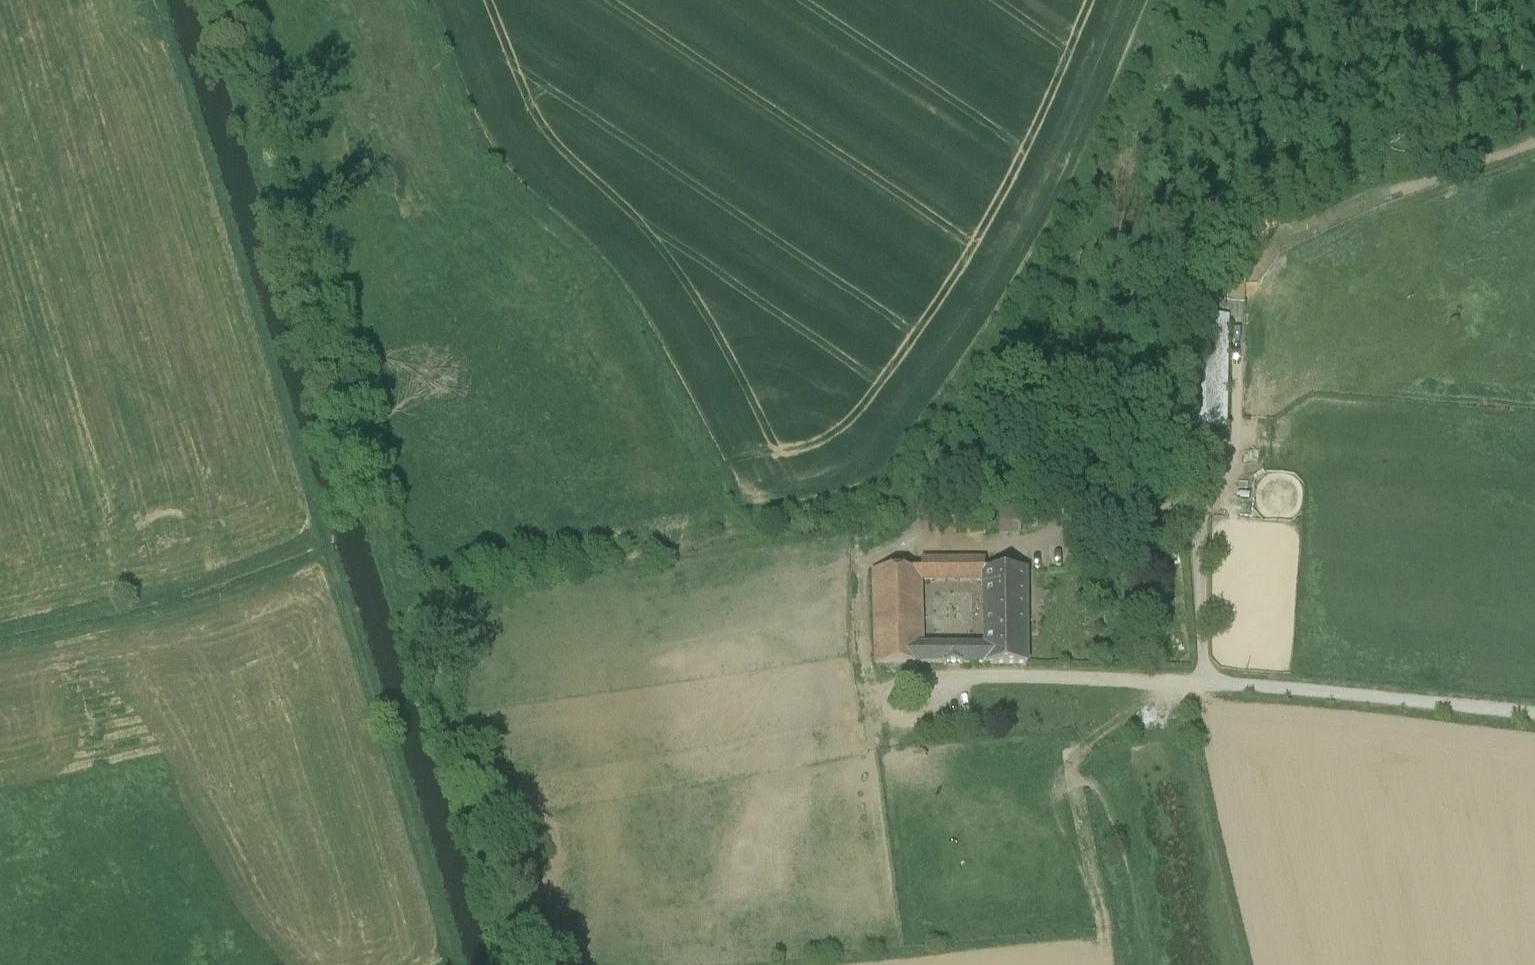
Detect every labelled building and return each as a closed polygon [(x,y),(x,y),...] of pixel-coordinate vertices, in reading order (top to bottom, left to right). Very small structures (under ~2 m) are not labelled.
[(1227,318),(1181,318),(1181,429),(1226,430),(1227,318)] [(1000,502),(1000,535),(1020,535),(1020,502),(1000,502)] [(983,583),(983,572),(983,560),(921,560),(922,572),(922,583),(983,583)] [(873,666),(922,666),(922,647),(922,583),(922,572),(873,572),(873,666)] [(983,646),(983,666),(1027,666),(1027,572),(983,572),(983,583),(983,646)] [(983,666),(983,646),(922,647),(922,666),(983,666)]
